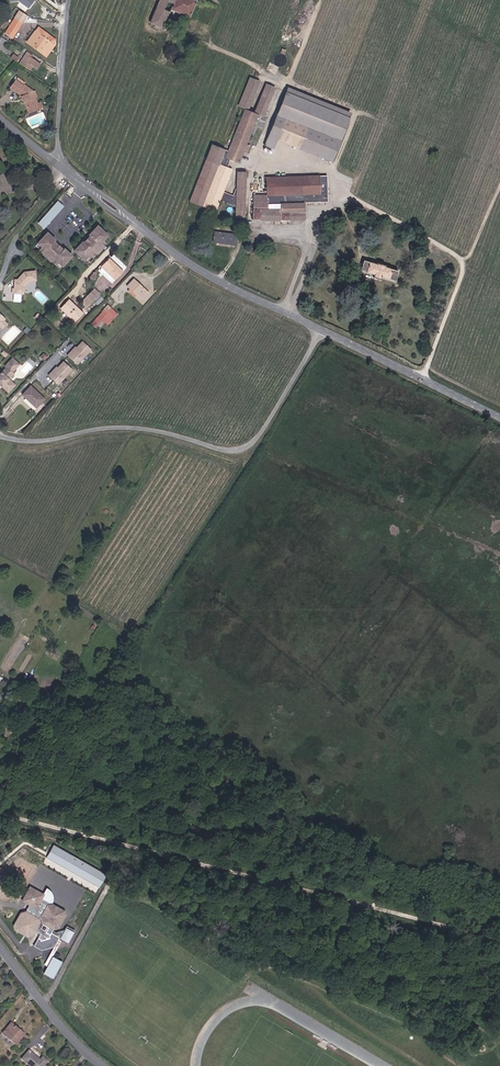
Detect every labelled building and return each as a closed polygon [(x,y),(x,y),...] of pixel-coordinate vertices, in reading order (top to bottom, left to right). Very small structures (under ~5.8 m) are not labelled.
[(29,8),(35,0),(18,0),(29,8)] [(188,19),(195,2),(190,0),(158,0),(148,24),(160,29),(169,11),(188,19)] [(19,11),(15,17),(22,21),(22,22),(26,16),(19,11)] [(6,31),(13,36),(22,21),(15,17),(6,31)] [(28,43),(45,55),(53,43),(49,40),(41,34),(36,32),(28,43)] [(49,40),(51,38),(42,32),(41,34),(49,40)] [(34,67),(38,69),(41,64),(32,59),(33,56),(28,53),(24,59),(23,59),(21,61),(22,62),(21,65),(32,71),(34,67)] [(275,53),(273,64),(282,65),(284,55),(275,53)] [(253,111),(245,109),(255,79),(243,75),(233,103),(243,106),(225,156),(238,160),(256,111),(261,112),(271,84),(263,81),(253,111)] [(34,105),(32,100),(29,93),(29,92),(20,86),(20,87),(12,83),(7,90),(15,95),(15,94),(20,98),(25,109),(23,110),(25,114),(41,107),(39,102),(34,105)] [(269,136),(334,163),(353,117),(288,90),(280,112),(269,136)] [(219,199),(229,202),(237,205),(237,187),(237,186),(236,186),(233,195),(232,195),(222,191),(231,168),(218,163),(220,159),(207,155),(191,201),(212,209),(216,210),(219,199)] [(330,201),(329,193),(329,183),(322,183),(322,175),(314,175),(269,177),(269,192),(255,192),(255,217),(289,219),(289,218),(303,218),(304,202),(304,195),(315,194),(315,202),(330,201)] [(44,226),(64,206),(59,201),(39,222),(44,226)] [(97,225),(90,232),(91,234),(94,236),(85,246),(83,243),(81,242),(74,249),(84,259),(88,254),(91,257),(106,241),(103,239),(107,234),(97,225)] [(216,239),(233,241),(234,232),(217,230),(216,239)] [(71,255),(64,247),(62,249),(60,251),(51,243),(53,240),(55,239),(47,231),(37,241),(42,246),(39,248),(55,263),(57,260),(62,265),(71,255)] [(91,234),(83,243),(85,246),(94,236),(91,234)] [(62,249),(53,240),(51,243),(60,251),(62,249)] [(112,283),(124,271),(110,258),(102,265),(102,268),(101,271),(104,274),(103,274),(112,283)] [(392,278),(394,272),(390,270),(390,269),(383,267),(383,266),(375,263),(375,265),(361,261),(358,271),(372,274),(371,278),(379,280),(380,277),(387,279),(388,277),(392,278)] [(15,293),(26,292),(26,285),(29,281),(37,280),(35,270),(24,272),(18,279),(19,280),(17,282),(16,282),(16,288),(14,288),(15,293)] [(126,287),(132,294),(139,287),(133,280),(126,287)] [(140,301),(146,294),(139,287),(132,294),(140,301)] [(80,303),(86,308),(100,293),(94,288),(80,303)] [(103,318),(106,321),(114,313),(107,306),(90,325),(93,329),(103,318)] [(106,321),(107,322),(115,314),(114,313),(106,321)] [(77,365),(91,350),(82,342),(76,348),(71,354),(70,352),(67,356),(77,365)] [(16,373),(14,371),(21,363),(14,357),(7,365),(8,366),(0,375),(0,386),(3,382),(6,385),(6,387),(10,391),(14,387),(8,381),(16,373)] [(58,385),(72,370),(63,362),(57,368),(52,374),(51,372),(48,376),(58,385)] [(31,402),(40,393),(32,386),(23,394),(31,402)] [(31,402),(37,407),(45,399),(40,393),(31,402)] [(12,738),(0,731),(0,736),(10,741),(12,738)] [(55,845),(48,857),(99,886),(106,874),(55,845)] [(63,920),(67,913),(59,908),(59,906),(55,903),(53,904),(48,906),(40,902),(44,896),(30,887),(22,901),(29,905),(25,911),(22,912),(19,917),(21,918),(19,921),(17,921),(14,926),(16,929),(20,933),(22,931),(24,933),(23,934),(27,936),(33,935),(36,931),(41,935),(34,946),(43,951),(55,948),(59,941),(63,943),(69,946),(76,932),(68,927),(66,931),(57,934),(54,932),(56,928),(62,926),(65,921),(63,920)] [(48,906),(53,904),(53,898),(50,894),(46,891),(44,896),(40,902),(48,906)] [(55,948),(46,967),(49,969),(55,959),(63,943),(59,941),(55,948)] [(56,981),(65,964),(55,959),(49,969),(46,976),(56,981)] [(1,1035),(13,1044),(20,1034),(8,1025),(1,1035)] [(18,1061),(24,1065),(31,1057),(25,1052),(18,1061)] [(25,1065),(42,1065),(45,1062),(40,1058),(37,1062),(31,1057),(24,1065),(25,1065)]
